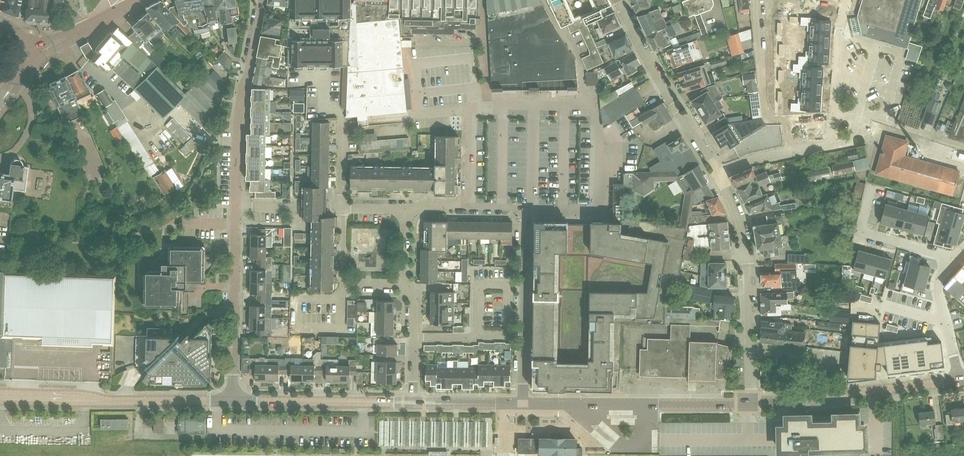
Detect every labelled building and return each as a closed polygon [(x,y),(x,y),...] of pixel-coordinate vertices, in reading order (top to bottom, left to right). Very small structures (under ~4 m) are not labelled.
[(21,0),(1,0),(0,7),(0,10),(18,17),(21,0)] [(52,9),(53,0),(27,0),(25,20),(51,22),(52,9)] [(184,36),(185,35),(189,32),(184,26),(179,20),(178,20),(168,9),(160,0),(146,8),(146,9),(165,31),(175,23),(177,25),(176,26),(184,36)] [(184,26),(188,23),(189,28),(192,27),(195,35),(210,31),(207,22),(202,2),(201,0),(175,0),(177,5),(170,7),(168,9),(184,26)] [(202,2),(207,22),(217,20),(215,9),(214,2),(213,2),(213,0),(201,0),(202,2)] [(213,2),(214,2),(215,9),(218,9),(220,24),(221,24),(222,31),(226,30),(223,7),(222,7),(221,0),(213,0),(213,2)] [(234,42),(237,41),(235,26),(232,27),(232,22),(231,15),(238,14),(236,0),(221,0),(222,7),(223,7),(226,30),(227,30),(228,43),(229,49),(233,55),(234,55),(234,42)] [(288,6),(289,0),(269,0),(269,3),(273,3),(272,10),(288,12),(289,6),(288,6)] [(288,65),(343,65),(349,65),(351,1),(351,0),(290,0),(288,65)] [(358,66),(367,66),(363,22),(389,19),(389,18),(389,0),(356,0),(356,1),(351,1),(349,65),(358,66)] [(389,18),(399,17),(400,18),(402,36),(405,36),(405,34),(455,34),(455,29),(477,29),(477,23),(480,23),(480,16),(476,16),(476,0),(389,0),(389,18)] [(492,93),(557,91),(555,46),(540,46),(539,9),(546,9),(541,0),(488,0),(492,93)] [(591,54),(583,58),(588,70),(604,63),(587,23),(604,16),(601,9),(612,4),(611,0),(549,0),(562,27),(569,24),(571,27),(569,28),(571,33),(581,29),(590,51),(591,54)] [(661,2),(661,0),(631,0),(637,12),(651,7),(661,2)] [(682,1),(689,17),(695,14),(695,15),(701,13),(711,9),(714,4),(714,0),(684,0),(682,1)] [(748,0),(738,0),(739,9),(749,8),(748,0)] [(804,8),(815,9),(834,9),(834,0),(804,0),(803,8),(804,8)] [(861,4),(857,16),(858,19),(850,21),(853,32),(861,31),(862,34),(872,37),(907,48),(922,0),(862,0),(861,4)] [(926,8),(934,10),(935,6),(936,6),(938,0),(929,0),(926,8)] [(936,7),(935,7),(943,11),(947,0),(938,0),(936,7)] [(961,10),(963,2),(963,0),(956,0),(953,7),(961,10)] [(681,2),(672,6),(675,13),(685,9),(685,8),(684,7),(683,7),(681,2)] [(638,16),(643,25),(663,17),(659,8),(638,16)] [(546,9),(539,9),(540,46),(555,46),(566,45),(546,9)] [(153,43),(164,33),(147,13),(146,13),(145,13),(143,12),(140,15),(140,17),(140,18),(140,19),(132,26),(135,29),(128,36),(132,40),(164,72),(171,65),(154,47),(155,47),(149,39),(150,38),(153,43)] [(604,32),(621,25),(615,12),(597,21),(600,26),(599,26),(599,27),(597,28),(601,37),(605,35),(604,32)] [(701,13),(695,15),(701,30),(704,37),(710,35),(701,13)] [(279,33),(282,18),(273,17),(273,19),(266,18),(263,31),(279,33)] [(358,66),(349,65),(347,108),(347,116),(346,116),(346,117),(408,111),(407,102),(408,102),(407,93),(406,93),(404,66),(405,65),(404,58),(403,58),(400,18),(399,17),(389,18),(389,19),(363,22),(367,66),(358,66)] [(647,35),(648,35),(673,24),(673,23),(676,22),(674,18),(666,21),(663,17),(643,25),(647,35)] [(810,30),(830,31),(830,20),(816,19),(816,17),(801,17),(801,25),(808,25),(807,30),(810,30)] [(676,29),(673,24),(648,35),(656,51),(672,43),(670,39),(668,33),(676,29)] [(178,102),(212,136),(213,133),(213,132),(215,125),(184,94),(185,93),(164,72),(132,40),(128,36),(118,27),(112,33),(110,32),(95,50),(98,52),(91,61),(97,66),(98,66),(99,66),(104,70),(107,70),(112,63),(115,66),(112,69),(108,74),(114,79),(118,74),(134,88),(133,89),(162,118),(178,102)] [(678,39),(677,39),(680,46),(689,43),(692,41),(697,39),(698,39),(704,37),(701,30),(690,34),(678,39)] [(809,41),(829,42),(830,31),(810,30),(809,41)] [(741,41),(739,33),(726,36),(732,56),(744,52),(741,41)] [(616,58),(633,50),(626,34),(608,42),(599,46),(602,53),(606,51),(605,48),(610,46),(616,58)] [(256,65),(278,68),(279,68),(281,62),(284,63),(285,56),(282,55),(283,50),(281,50),(282,44),(288,46),(288,38),(282,37),(282,39),(262,36),(256,65)] [(829,52),(829,42),(809,41),(808,51),(829,52)] [(668,50),(666,52),(668,58),(671,58),(674,67),(695,60),(703,57),(700,48),(692,51),(689,43),(680,46),(674,47),(668,50)] [(557,91),(578,90),(576,58),(566,45),(555,46),(557,91)] [(920,51),(909,48),(905,59),(917,62),(920,51)] [(233,60),(223,51),(217,58),(230,70),(233,60)] [(828,63),(829,52),(808,51),(806,51),(806,56),(799,56),(799,64),(808,64),(814,65),(814,63),(828,63)] [(611,79),(623,73),(622,71),(625,69),(628,75),(637,70),(635,66),(641,63),(634,52),(620,59),(622,63),(619,65),(617,60),(604,67),(611,79)] [(713,59),(711,61),(713,67),(727,63),(726,58),(725,57),(714,60),(713,59)] [(822,78),(823,67),(808,66),(808,64),(799,64),(794,63),(793,71),(800,72),(800,77),(802,77),(822,78)] [(686,91),(711,83),(705,64),(678,72),(681,80),(680,80),(681,83),(683,83),(682,85),(683,89),(686,90),(686,91)] [(278,68),(256,65),(255,74),(270,76),(271,69),(273,69),(273,71),(278,72),(278,68)] [(76,99),(77,98),(78,101),(91,95),(82,76),(81,76),(78,69),(65,76),(76,99)] [(587,86),(599,85),(598,71),(593,71),(588,71),(586,72),(587,86)] [(185,93),(210,119),(217,112),(213,108),(220,100),(216,96),(223,89),(219,85),(212,77),(206,72),(185,93)] [(224,80),(216,73),(212,77),(219,85),(224,80)] [(255,74),(253,83),(263,84),(263,85),(268,85),(274,86),(274,84),(279,85),(280,78),(270,76),(255,74)] [(62,118),(67,115),(70,121),(83,115),(77,102),(78,101),(77,98),(76,99),(65,76),(50,83),(51,86),(48,87),(62,118)] [(821,89),(822,78),(802,77),(801,88),(821,89)] [(601,98),(601,106),(635,86),(632,81),(616,90),(607,94),(601,98)] [(699,112),(720,99),(723,97),(715,84),(707,86),(701,90),(703,94),(693,100),(699,112)] [(644,103),(635,86),(601,106),(602,119),(605,119),(608,124),(625,114),(638,107),(644,103)] [(113,100),(106,88),(96,93),(104,105),(113,100)] [(253,88),(253,99),(271,100),(271,88),(253,88)] [(821,99),(821,89),(801,88),(801,98),(821,99)] [(922,120),(933,125),(942,103),(934,100),(937,92),(932,91),(922,120)] [(759,93),(750,94),(751,103),(760,102),(759,93)] [(820,110),(821,99),(801,98),(798,98),(798,103),(791,103),(791,111),(806,111),(806,109),(820,110)] [(252,111),(271,111),(271,100),(253,99),(252,111)] [(721,101),(720,99),(699,112),(706,123),(717,116),(719,120),(726,116),(723,112),(721,113),(716,104),(721,101)] [(954,122),(949,133),(948,136),(958,140),(963,127),(963,126),(963,99),(954,122)] [(304,102),(294,102),(293,112),(304,112),(304,102)] [(663,102),(642,114),(638,107),(625,114),(633,127),(641,121),(643,124),(649,121),(655,129),(673,118),(663,102)] [(756,104),(757,116),(765,116),(764,103),(756,104)] [(129,120),(120,106),(109,113),(149,176),(159,170),(128,121),(129,120)] [(252,111),(252,122),(270,123),(271,122),(271,111),(252,111)] [(172,118),(165,125),(185,144),(180,149),(185,155),(197,143),(172,118)] [(740,141),(766,124),(762,118),(729,123),(712,133),(721,148),(727,144),(730,149),(741,142),(740,141)] [(949,133),(954,122),(948,119),(946,124),(938,121),(935,129),(937,130),(938,128),(944,131),(944,132),(949,133)] [(330,122),(314,121),(314,132),(330,133),(330,122)] [(252,122),(252,133),(271,134),(270,123),(252,122)] [(117,126),(110,130),(117,142),(124,137),(117,126)] [(330,133),(314,132),(313,142),(329,142),(330,133)] [(247,133),(247,144),(267,145),(267,134),(247,133)] [(458,192),(459,136),(436,135),(436,167),(352,165),(351,188),(435,189),(435,192),(458,192)] [(953,194),(960,171),(904,156),(908,141),(887,135),(883,150),(876,173),(953,194)] [(679,176),(699,164),(682,136),(669,144),(667,141),(655,148),(663,161),(650,169),(652,171),(676,171),(679,176)] [(371,140),(360,141),(361,153),(372,152),(371,140)] [(313,153),(314,154),(329,153),(329,143),(313,142),(313,153)] [(247,144),(247,156),(266,157),(266,145),(247,144)] [(859,158),(857,149),(847,151),(848,159),(859,158)] [(313,154),(313,165),(329,165),(329,154),(314,154),(313,154)] [(247,156),(247,167),(266,168),(266,157),(247,156)] [(25,191),(29,166),(24,165),(23,165),(23,164),(23,163),(23,162),(22,161),(21,160),(20,159),(19,159),(18,158),(17,158),(15,158),(14,159),(13,159),(12,160),(11,161),(11,162),(11,163),(9,174),(0,173),(0,199),(11,200),(13,189),(25,191)] [(860,161),(861,171),(875,169),(873,159),(860,161)] [(834,175),(856,170),(853,160),(832,165),(834,175)] [(676,171),(625,173),(625,185),(633,185),(633,189),(644,196),(655,188),(655,181),(677,180),(685,194),(680,226),(689,228),(693,205),(695,205),(706,198),(715,195),(707,182),(709,181),(708,179),(709,178),(706,173),(705,174),(699,164),(679,176),(676,171)] [(329,165),(313,165),(313,174),(329,175),(329,165)] [(247,167),(247,179),(266,179),(266,168),(247,167)] [(731,176),(736,186),(760,177),(761,180),(765,178),(767,183),(771,181),(775,180),(773,174),(768,175),(766,171),(756,175),(753,167),(731,176)] [(815,177),(827,174),(830,174),(829,168),(808,173),(809,178),(815,177)] [(165,170),(154,177),(165,193),(175,186),(165,170)] [(329,175),(313,175),(313,186),(329,187),(329,175)] [(736,186),(745,202),(767,193),(763,195),(760,186),(767,183),(765,178),(761,180),(760,177),(736,186)] [(263,192),(263,197),(276,197),(276,191),(272,191),(272,189),(270,190),(270,179),(266,179),(247,179),(247,180),(251,180),(251,186),(250,185),(251,186),(251,191),(263,192)] [(592,222),(536,221),(533,388),(613,389),(614,372),(613,372),(613,369),(621,369),(621,321),(665,322),(665,305),(666,291),(677,291),(678,288),(679,277),(689,228),(680,226),(625,216),(625,181),(615,181),(614,220),(592,220),(592,222)] [(857,181),(853,196),(860,198),(865,183),(857,181)] [(323,187),(306,186),(306,220),(312,220),(311,289),(334,290),(334,277),(337,277),(337,271),(334,271),(335,249),(337,249),(337,244),(335,244),(335,223),(337,223),(337,216),(323,216),(323,187)] [(763,210),(773,209),(773,210),(783,208),(783,210),(797,207),(796,202),(780,204),(780,201),(772,205),(767,193),(745,202),(750,212),(762,208),(763,210)] [(702,212),(702,213),(727,212),(719,196),(707,199),(708,202),(704,203),(703,204),(707,211),(702,212)] [(891,226),(897,206),(886,203),(880,223),(891,226)] [(960,230),(963,217),(963,214),(953,211),(954,207),(941,203),(940,208),(943,209),(939,224),(960,230)] [(902,229),(907,209),(897,206),(891,226),(902,229)] [(907,209),(902,229),(912,231),(918,212),(907,209)] [(691,214),(684,258),(694,260),(696,247),(710,245),(710,248),(712,248),(731,246),(728,220),(727,212),(691,214)] [(928,215),(918,212),(912,231),(923,234),(928,215)] [(755,225),(757,239),(780,235),(778,222),(783,221),(782,213),(767,215),(768,223),(755,225)] [(425,248),(438,248),(438,250),(447,250),(447,238),(448,221),(425,221),(425,248)] [(448,221),(447,238),(458,237),(458,221),(448,221)] [(458,221),(458,237),(463,238),(469,238),(469,221),(468,221),(463,221),(458,221)] [(469,221),(469,238),(475,238),(480,238),(480,221),(475,221),(469,221)] [(480,221),(480,238),(491,238),(491,221),(480,221)] [(491,221),(491,238),(500,238),(500,222),(491,221)] [(500,222),(500,238),(513,238),(513,222),(500,222)] [(956,245),(960,230),(939,224),(933,244),(943,246),(944,242),(956,245)] [(273,236),(273,228),(258,228),(258,234),(251,234),(251,238),(248,238),(249,246),(267,246),(267,236),(273,236)] [(778,246),(782,245),(787,244),(785,234),(780,235),(757,239),(758,249),(763,248),(765,257),(780,254),(778,246)] [(205,282),(206,249),(202,249),(203,246),(173,246),(173,249),(170,249),(170,263),(167,263),(163,267),(163,270),(148,270),(148,273),(145,273),(145,302),(148,302),(148,305),(177,306),(177,303),(181,303),(181,288),(184,288),(187,285),(187,282),(205,282)] [(258,258),(258,264),(273,264),(273,257),(267,256),(267,246),(249,246),(249,254),(251,254),(251,258),(258,258)] [(425,248),(422,248),(422,260),(438,260),(438,248),(425,248)] [(853,268),(864,271),(869,252),(859,249),(853,268)] [(875,275),(880,255),(869,252),(864,271),(875,275)] [(811,263),(811,261),(814,261),(815,255),(811,255),(811,254),(788,253),(788,262),(811,263)] [(921,258),(910,254),(908,261),(906,260),(903,272),(905,272),(927,278),(930,267),(920,264),(921,258)] [(891,258),(880,255),(875,275),(885,277),(891,258)] [(438,271),(438,260),(422,260),(422,271),(438,271)] [(701,262),(701,268),(701,275),(709,275),(727,275),(727,271),(728,271),(729,266),(728,266),(727,266),(727,263),(701,262)] [(792,281),(792,271),(797,271),(796,264),(775,263),(776,272),(762,273),(762,274),(760,275),(760,278),(762,281),(762,282),(763,282),(764,286),(772,286),(773,287),(781,286),(781,288),(783,288),(783,289),(802,290),(801,280),(792,281)] [(248,281),(266,282),(266,271),(273,271),(273,264),(258,264),(258,270),(251,270),(251,274),(248,274),(248,281)] [(954,278),(963,286),(963,269),(962,268),(954,278)] [(13,337),(22,337),(22,338),(103,340),(103,344),(113,345),(116,275),(0,271),(0,367),(11,367),(11,353),(8,353),(9,337),(13,337)] [(422,282),(438,282),(438,271),(422,271),(422,282)] [(924,289),(927,278),(905,272),(901,290),(912,293),(914,287),(924,289)] [(701,281),(701,285),(701,286),(697,285),(696,287),(707,289),(713,289),(713,287),(726,287),(726,284),(727,285),(728,284),(728,279),(727,279),(726,279),(727,275),(709,275),(709,281),(701,281)] [(714,309),(714,319),(721,320),(732,322),(732,320),(730,320),(731,308),(733,309),(734,296),(716,294),(716,296),(711,295),(712,293),(713,289),(707,289),(696,287),(697,285),(683,282),(684,278),(679,277),(678,288),(687,289),(686,293),(694,295),(693,299),(710,302),(710,300),(711,300),(711,305),(712,308),(714,309)] [(945,287),(963,303),(963,294),(961,292),(963,289),(963,286),(954,278),(945,287)] [(257,299),(272,299),(272,292),(266,292),(266,282),(248,281),(248,289),(251,290),(251,294),(257,294),(257,299)] [(432,291),(432,302),(454,302),(454,291),(432,291)] [(786,291),(786,292),(761,293),(761,304),(788,304),(788,303),(788,297),(794,297),(794,291),(786,291)] [(845,303),(846,296),(832,294),(832,302),(845,303)] [(272,299),(257,299),(257,305),(251,305),(251,310),(249,310),(248,317),(266,317),(272,317),(272,307),(272,299)] [(394,301),(378,300),(377,311),(378,311),(394,312),(394,301)] [(454,302),(432,302),(432,312),(454,313),(454,302)] [(791,309),(791,304),(788,303),(788,304),(761,304),(762,315),(768,315),(781,314),(781,310),(791,309)] [(665,322),(665,324),(669,324),(671,318),(699,320),(699,319),(700,308),(694,307),(665,305),(665,322)] [(378,311),(378,322),(394,323),(394,312),(378,311)] [(454,323),(454,313),(432,312),(432,323),(454,323)] [(272,326),(277,326),(277,317),(272,317),(266,317),(248,317),(248,325),(251,324),(251,329),(257,329),(257,335),(272,335),(272,326)] [(762,320),(761,331),(784,333),(784,330),(788,331),(788,328),(792,328),(793,324),(762,320)] [(840,324),(829,323),(818,321),(818,327),(840,330),(840,324)] [(848,372),(848,377),(876,377),(876,369),(881,369),(881,364),(886,363),(887,373),(944,366),(941,341),(928,343),(927,335),(884,340),(883,340),(883,341),(884,344),(878,345),(879,341),(880,323),(853,321),(848,367),(848,372)] [(394,334),(394,323),(378,322),(377,337),(389,337),(389,334),(394,334)] [(185,331),(184,331),(173,341),(170,338),(172,336),(137,335),(136,367),(146,367),(147,368),(147,367),(150,371),(146,375),(146,376),(148,375),(152,380),(150,382),(204,383),(202,382),(204,380),(207,384),(212,379),(209,376),(210,374),(211,376),(212,329),(207,323),(191,338),(188,335),(182,340),(179,336),(185,331)] [(897,332),(899,326),(887,323),(886,329),(897,332)] [(784,333),(761,331),(761,341),(786,344),(786,336),(791,336),(792,331),(792,328),(788,328),(788,331),(784,330),(784,333)] [(786,344),(804,346),(806,332),(792,331),(791,336),(786,336),(786,344)] [(377,337),(374,337),(373,343),(378,343),(378,354),(394,355),(397,355),(398,343),(390,343),(390,337),(389,337),(377,337)] [(723,377),(730,347),(719,344),(719,341),(648,339),(648,350),(641,350),(641,374),(696,376),(696,379),(716,379),(716,377),(723,377)] [(485,350),(490,350),(490,342),(485,342),(479,342),(479,344),(479,355),(479,352),(485,352),(485,350)] [(495,352),(500,352),(500,342),(495,342),(495,343),(490,342),(490,350),(495,350),(495,352)] [(506,342),(500,342),(500,352),(506,352),(506,350),(511,350),(511,343),(506,343),(506,342)] [(443,352),(448,352),(448,345),(443,345),(443,344),(438,344),(438,345),(437,345),(437,351),(438,354),(443,354),(443,352)] [(453,355),(458,355),(458,344),(453,344),(453,345),(448,345),(448,352),(453,352),(453,355)] [(464,353),(469,353),(469,345),(464,345),(464,344),(458,344),(458,355),(464,355),(464,353)] [(474,355),(479,355),(479,344),(474,344),(474,345),(469,345),(469,353),(474,353),(474,355)] [(378,360),(377,371),(377,372),(397,372),(397,361),(394,361),(394,355),(378,354),(378,355),(379,355),(379,360),(378,360)] [(260,356),(259,358),(250,358),(250,372),(256,373),(256,379),(259,379),(259,381),(268,382),(268,379),(268,364),(268,357),(266,357),(265,356),(260,356)] [(280,373),(285,373),(285,358),(278,358),(278,364),(268,364),(268,379),(279,379),(280,373)] [(291,373),(291,380),(303,380),(303,365),(293,365),(293,358),(285,358),(285,373),(291,373)] [(321,359),(303,359),(303,365),(303,380),(315,380),(315,374),(321,374),(321,359)] [(327,380),(338,380),(339,365),(329,365),(329,359),(321,359),(321,374),(327,374),(327,380)] [(351,374),(357,374),(357,359),(350,359),(350,366),(339,365),(338,380),(351,381),(351,374)] [(458,360),(453,360),(453,367),(448,367),(448,388),(458,388),(458,367),(458,360)] [(426,385),(437,385),(437,384),(437,367),(438,367),(438,364),(427,364),(426,385)] [(437,388),(448,388),(448,367),(438,367),(438,364),(438,367),(437,367),(437,384),(437,385),(437,388)] [(480,385),(490,385),(490,365),(479,364),(479,367),(479,384),(479,388),(480,388),(480,385)] [(490,385),(500,385),(500,365),(490,365),(490,385)] [(511,365),(500,365),(500,385),(511,385),(511,365)] [(458,388),(468,388),(469,367),(458,367),(458,388)] [(479,367),(469,367),(468,388),(479,388),(479,384),(479,367)] [(397,383),(397,372),(377,372),(377,371),(372,371),(371,382),(377,382),(377,383),(397,383)] [(952,409),(952,413),(946,414),(947,425),(954,424),(954,422),(963,420),(963,407),(952,409)] [(920,424),(936,422),(935,410),(919,412),(920,424)] [(780,450),(860,448),(866,448),(865,426),(858,426),(858,415),(835,415),(835,418),(810,418),(809,416),(786,417),(786,427),(779,428),(780,450)] [(101,428),(129,428),(129,418),(100,419),(101,428)] [(165,418),(154,418),(155,432),(165,432),(165,418)] [(206,433),(206,418),(179,418),(179,432),(206,433)] [(585,419),(583,423),(593,430),(595,427),(585,419)] [(937,439),(944,438),(943,424),(935,425),(937,439)] [(583,455),(583,448),(576,448),(576,439),(564,439),(564,434),(554,434),(554,438),(519,438),(519,452),(575,453),(575,455),(583,455)]
